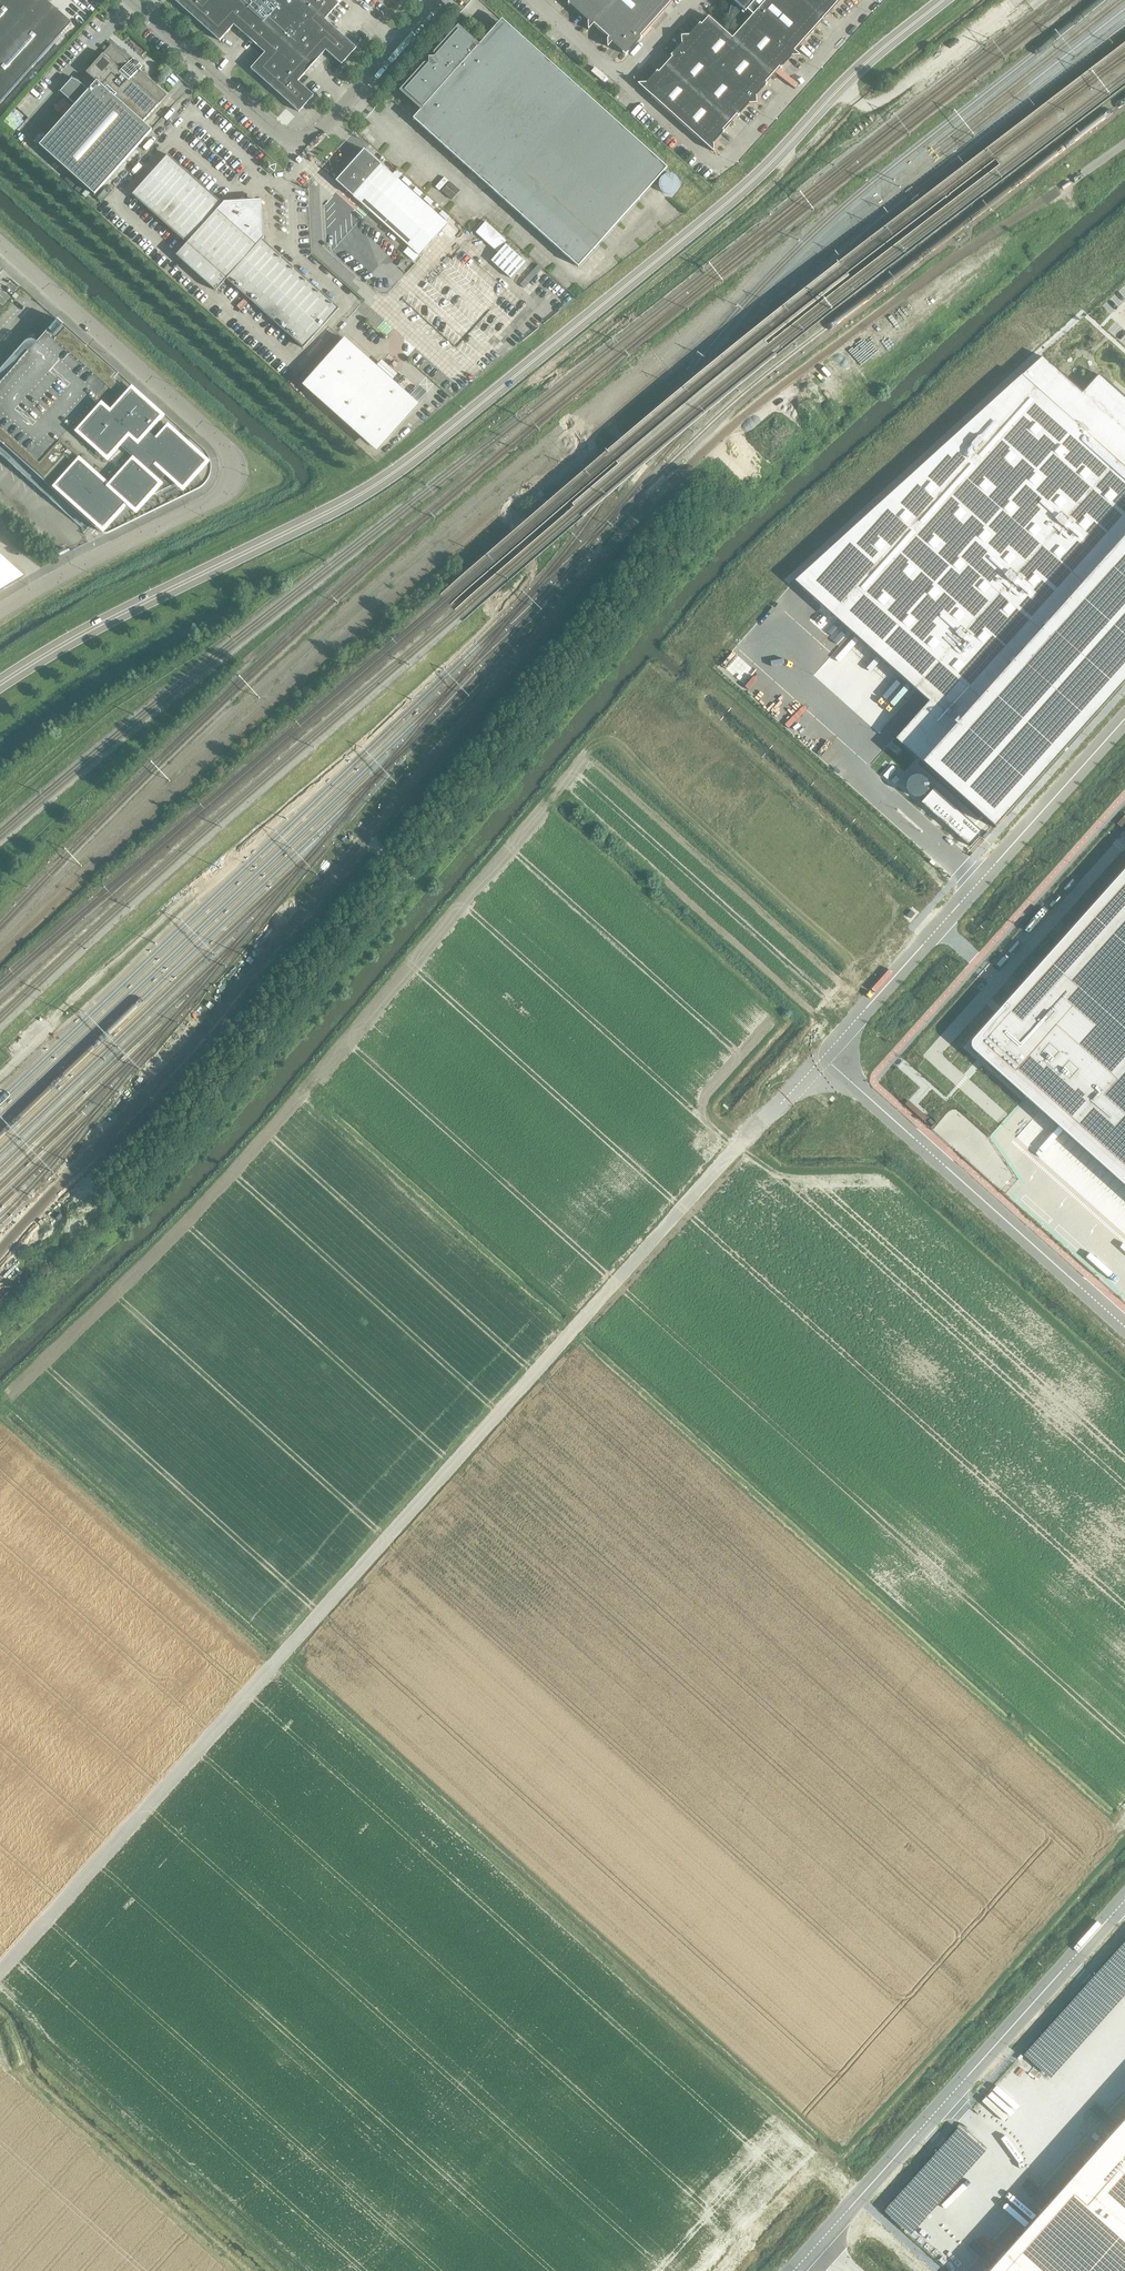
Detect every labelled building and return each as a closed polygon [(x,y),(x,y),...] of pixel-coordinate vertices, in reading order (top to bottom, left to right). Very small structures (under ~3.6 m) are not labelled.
[(72,23),(47,0),(0,0),(0,103),(72,23)] [(220,41),(234,25),(265,53),(251,68),(299,112),(314,95),(298,81),(326,50),(342,64),(357,48),(325,19),(339,3),(335,0),(174,0),(220,41)] [(569,2),(568,3),(588,21),(589,30),(594,24),(609,37),(607,39),(608,47),(612,42),(626,55),(642,37),(641,35),(672,0),(567,0),(569,2)] [(728,14),(742,27),(732,38),(709,16),(701,24),(700,23),(689,35),(681,36),(682,43),(671,56),(672,57),(659,72),(657,71),(646,83),(638,83),(714,152),(714,144),(713,143),(725,131),(723,130),(736,115),(738,116),(749,104),(757,103),(756,96),(767,83),(766,82),(779,67),(781,68),(792,56),(800,56),(794,50),(839,0),(733,0),(728,14)] [(405,90),(414,99),(423,107),(413,118),(578,266),(667,167),(526,41),(512,57),(488,35),(477,47),(459,30),(434,58),(429,58),(429,63),(405,90)] [(86,72),(96,81),(88,90),(79,82),(72,78),(60,91),(75,105),(40,145),(94,194),(152,130),(142,122),(167,95),(139,69),(142,66),(133,57),(129,61),(111,44),(86,72)] [(364,149),(336,181),(409,246),(404,252),(414,261),(448,224),(364,149)] [(303,348),(339,308),(262,239),(264,238),(262,206),(256,200),(247,201),(243,196),(238,201),(224,202),(223,204),(168,155),(132,194),(187,243),(176,255),(216,291),(227,279),(303,348)] [(506,240),(486,221),(476,232),(498,252),(504,246),(503,244),(506,240)] [(506,244),(504,246),(498,252),(492,260),(512,278),(526,262),(506,244)] [(58,319),(31,350),(0,385),(0,442),(33,471),(36,486),(54,502),(60,496),(100,532),(103,533),(108,533),(111,531),(204,484),(210,475),(211,466),(210,460),(208,455),(204,450),(58,319)] [(346,339),(308,381),(372,438),(409,396),(346,339)] [(794,581),(852,632),(916,690),(929,701),(895,739),(995,828),(1064,750),(1067,746),(1124,682),(1124,398),(1098,374),(1082,392),(1042,356),(1021,375),(794,581)] [(915,774),(912,776),(909,778),(907,781),(906,784),(906,788),(908,792),(910,794),(914,796),(917,797),(921,796),(924,794),(927,791),(928,788),(928,784),(927,781),(925,778),(922,776),(919,774),(915,774)] [(933,788),(921,802),(970,846),(983,832),(933,788)] [(971,1043),(971,1045),(972,1047),(974,1049),(979,1054),(1006,1078),(1124,1185),(1124,869),(995,1015),(977,1034),(973,1039),(972,1041),(971,1043)] [(1058,894),(1049,904),(1053,908),(1062,898),(1058,894)] [(1017,940),(1008,950),(1012,954),(1021,944),(1017,940)] [(1004,955),(996,963),(1000,967),(1008,959),(1004,955)] [(924,1121),(928,1117),(908,1099),(905,1103),(924,1121)] [(1024,2054),(1050,2078),(1124,1994),(1124,1942),(1024,2054)] [(1048,2076),(1043,2080),(1050,2091),(1055,2087),(1048,2076)] [(1003,2115),(1012,2105),(1000,2094),(991,2105),(1003,2115)] [(987,2270),(1124,2270),(1124,2116),(1088,2158),(987,2270)] [(959,2127),(885,2211),(911,2234),(986,2151),(959,2127)]
